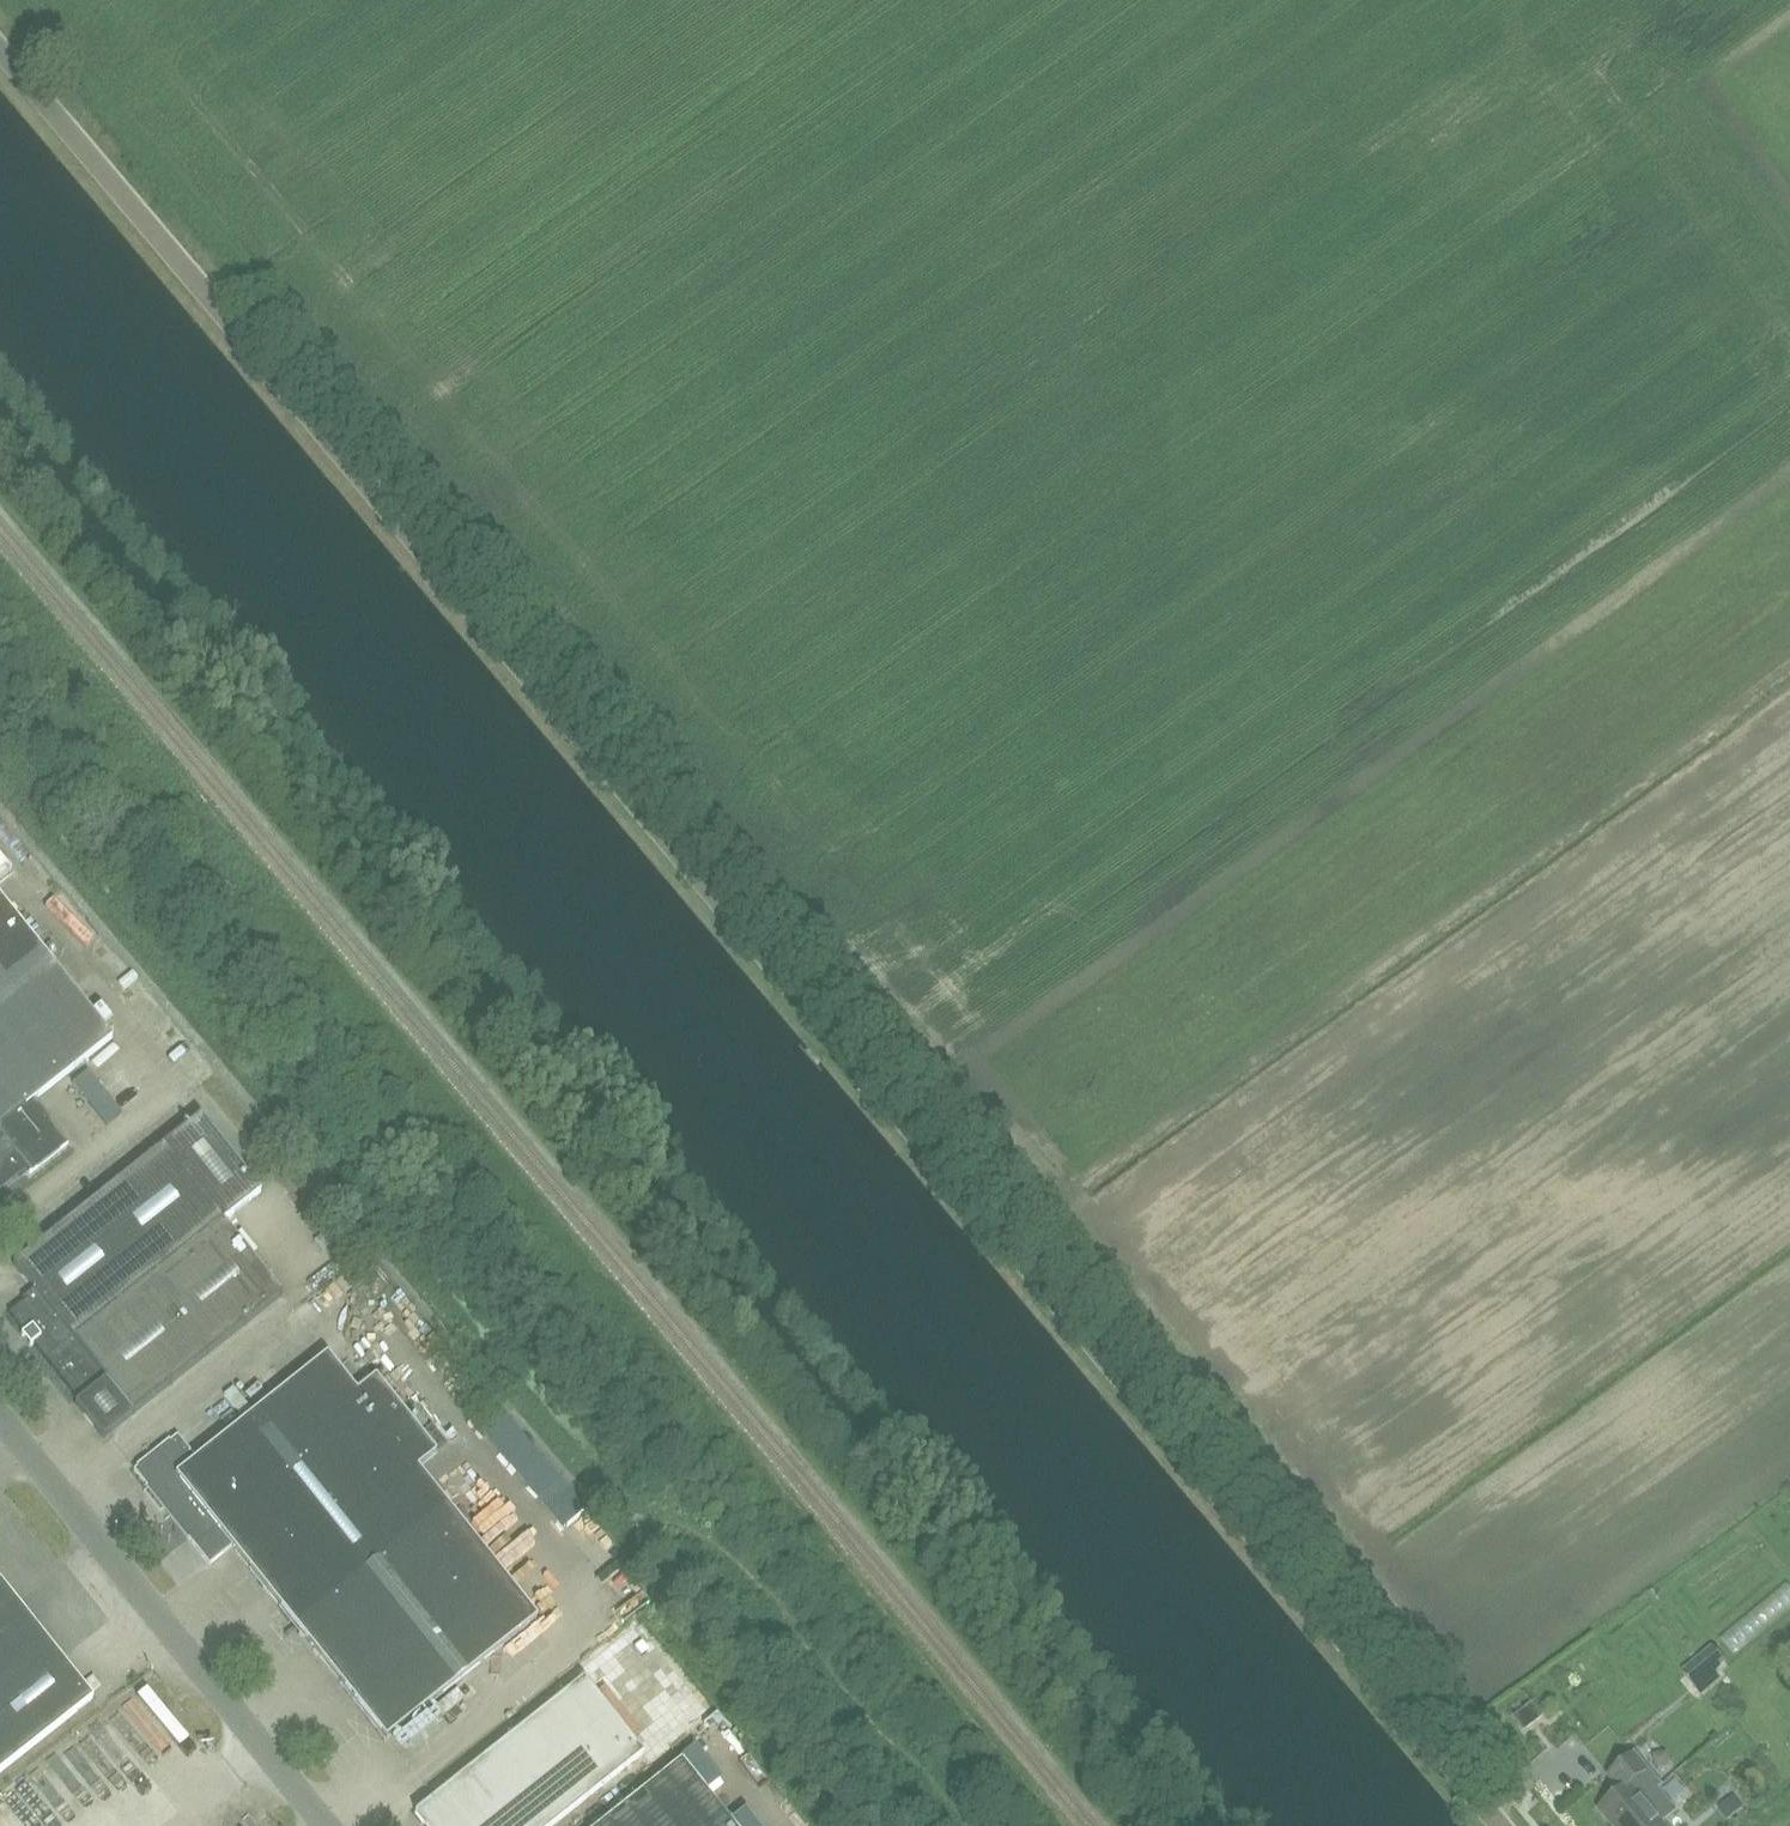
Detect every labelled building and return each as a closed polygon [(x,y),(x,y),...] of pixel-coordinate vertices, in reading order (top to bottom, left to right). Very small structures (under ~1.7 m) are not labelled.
[(12,870),(0,855),(0,880),(12,870)] [(0,896),(0,1192),(30,1169),(31,1171),(29,1172),(30,1173),(68,1143),(35,1101),(113,1039),(0,896)] [(105,1439),(135,1415),(285,1295),(226,1222),(263,1192),(202,1116),(15,1265),(35,1290),(24,1298),(26,1301),(11,1314),(28,1335),(30,1333),(36,1341),(34,1343),(81,1401),(77,1404),(105,1439)] [(359,1282),(335,1296),(344,1311),(369,1297),(359,1282)] [(386,1739),(538,1617),(418,1467),(436,1453),(375,1378),(358,1392),(327,1354),(196,1459),(178,1435),(134,1470),(160,1503),(163,1500),(173,1513),(170,1516),(209,1565),(232,1547),(386,1739)] [(93,1698),(0,1581),(0,1773),(93,1698)] [(1725,1661),(1713,1647),(1684,1671),(1696,1686),(1725,1661)] [(644,1754),(584,1678),(415,1812),(426,1825),(554,1825),(644,1754)] [(1610,1776),(1622,1790),(1600,1809),(1614,1825),(1664,1825),(1662,1824),(1677,1812),(1658,1789),(1663,1786),(1636,1754),(1610,1776)] [(682,1760),(599,1825),(734,1825),(682,1760)]
